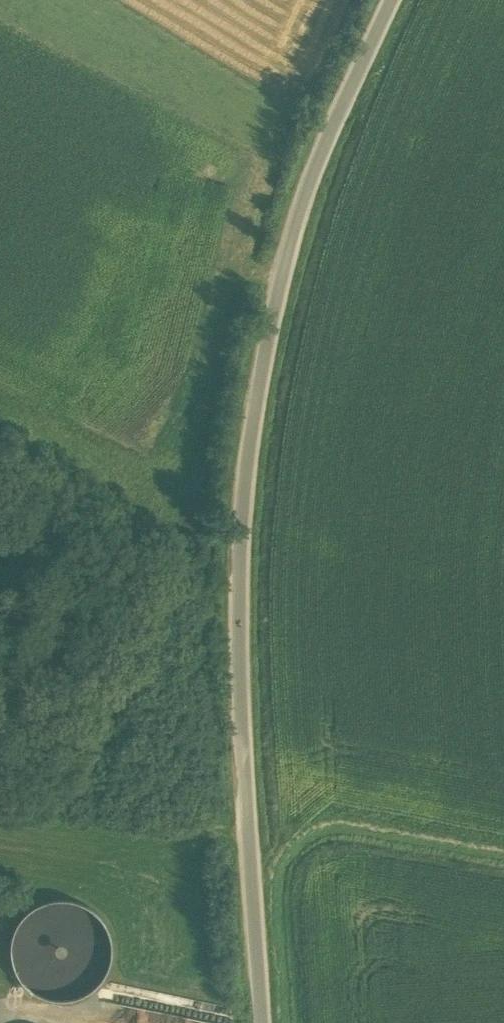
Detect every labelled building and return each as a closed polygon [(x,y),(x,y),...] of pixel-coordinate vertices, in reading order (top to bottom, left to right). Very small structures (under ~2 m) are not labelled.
[(94,919),(74,908),(57,907),(41,911),(31,918),(20,930),(13,954),(16,970),(29,990),(44,999),(60,1003),(72,1002),(88,995),(100,984),(105,977),(110,961),(109,944),(105,932),(94,919)]
